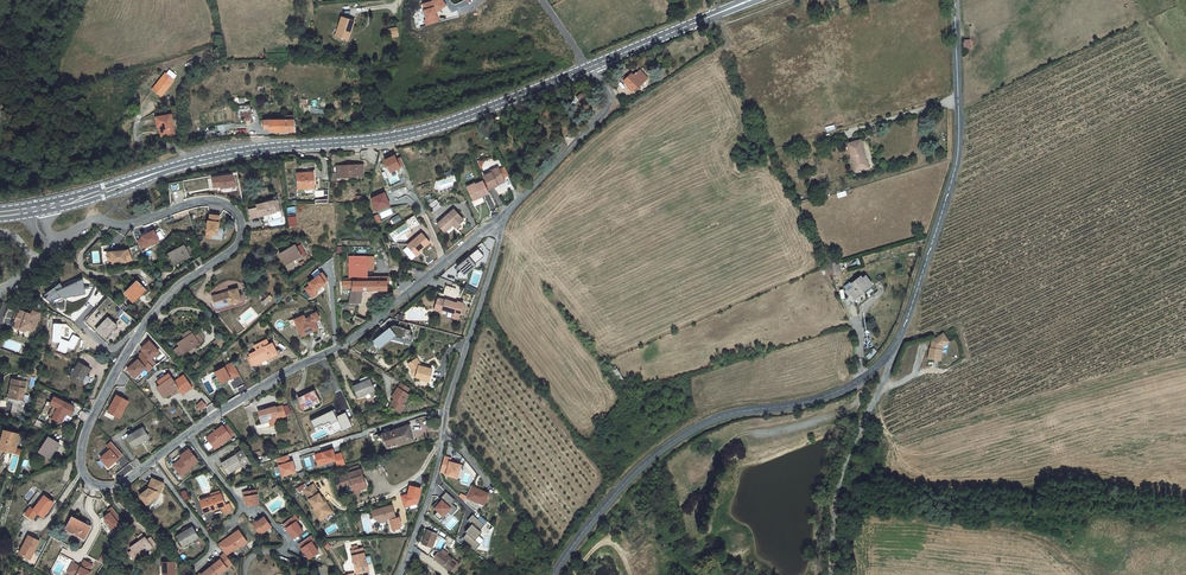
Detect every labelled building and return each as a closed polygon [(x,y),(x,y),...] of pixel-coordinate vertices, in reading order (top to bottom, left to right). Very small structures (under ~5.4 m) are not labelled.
[(342,17),(335,36),(347,40),(350,31),(351,32),(354,21),(342,17)] [(389,36),(398,35),(397,27),(388,28),(389,36)] [(191,71),(199,66),(195,60),(187,64),(191,71)] [(167,74),(173,79),(176,76),(169,70),(167,74)] [(631,74),(624,81),(633,90),(637,86),(639,89),(640,87),(639,86),(648,78),(641,70),(638,73),(636,72),(633,76),(631,74)] [(152,89),(161,96),(174,80),(173,79),(167,74),(165,73),(152,89)] [(251,117),(251,112),(249,104),(244,105),(238,106),(238,108),(238,111),(238,120),(245,120),(245,118),(251,117)] [(171,114),(156,117),(158,127),(160,126),(163,126),(165,135),(175,133),(171,114)] [(270,132),(294,131),(294,126),(294,121),(294,120),(294,117),(285,117),(285,120),(260,121),(260,124),(264,124),(264,129),(270,129),(270,132)] [(847,144),(855,171),(862,169),(861,164),(867,162),(860,140),(847,144)] [(390,173),(401,168),(395,154),(384,159),(390,173)] [(336,166),(337,178),(363,176),(363,165),(336,166)] [(488,186),(486,187),(487,190),(497,185),(497,183),(504,179),(503,178),(499,169),(498,167),(491,171),(491,173),(484,176),(486,182),(488,186)] [(505,167),(499,169),(503,178),(509,176),(505,167)] [(297,173),(298,189),(314,188),(313,172),(297,173)] [(221,188),(235,187),(234,174),(212,176),(213,188),(221,188)] [(484,183),(483,181),(476,185),(474,182),(466,186),(473,201),(489,193),(487,190),(486,187),(484,183)] [(386,194),(372,199),(378,213),(391,208),(386,194)] [(251,218),(272,213),(273,217),(274,218),(280,216),(281,215),(276,196),(264,200),(265,203),(257,205),(257,208),(249,210),(251,218)] [(429,205),(431,209),(439,204),(436,200),(434,201),(429,205)] [(454,209),(437,224),(445,232),(453,225),(455,227),(463,220),(454,209)] [(217,235),(219,219),(214,219),(215,215),(210,215),(209,221),(208,221),(207,233),(211,234),(217,235)] [(405,221),(407,223),(408,225),(416,219),(414,215),(405,221)] [(296,216),(288,217),(289,227),(297,226),(296,216)] [(136,240),(141,249),(159,240),(154,229),(141,236),(142,237),(136,240)] [(415,255),(430,243),(421,233),(407,245),(407,246),(403,250),(408,255),(412,251),(415,255)] [(280,254),(286,265),(301,255),(306,253),(301,244),(296,247),(295,245),(280,254)] [(482,245),(457,265),(464,274),(489,254),(482,245)] [(190,246),(186,248),(184,246),(169,254),(174,264),(194,254),(190,246)] [(131,260),(129,249),(126,250),(107,252),(107,251),(102,251),(103,263),(108,263),(126,261),(131,260)] [(374,257),(349,257),(349,278),(358,278),(358,281),(342,281),(342,288),(352,288),(350,303),(350,306),(355,307),(355,305),(354,303),(361,303),(362,290),(387,290),(387,277),(368,277),(368,269),(374,270),(374,257)] [(838,261),(827,265),(827,266),(830,274),(840,271),(838,261)] [(317,291),(327,283),(319,274),(308,283),(310,285),(305,289),(313,299),(319,294),(317,291)] [(863,291),(872,284),(865,276),(862,279),(860,276),(851,284),(853,287),(848,290),(854,299),(864,292),(863,291)] [(84,281),(62,284),(62,287),(46,289),(47,300),(86,295),(84,281)] [(125,293),(133,302),(146,290),(137,281),(125,293)] [(230,291),(213,296),(216,308),(224,305),(224,304),(227,303),(227,304),(241,301),(237,289),(230,291)] [(269,292),(260,297),(264,304),(273,298),(269,292)] [(442,310),(454,313),(454,312),(460,313),(461,311),(462,305),(463,303),(457,301),(457,303),(451,301),(445,299),(445,300),(438,298),(434,310),(442,312),(442,310)] [(39,313),(32,311),(31,314),(19,310),(18,313),(15,321),(17,322),(15,327),(26,331),(26,329),(33,331),(34,326),(39,313)] [(304,322),(297,325),(302,336),(318,329),(319,330),(323,328),(316,312),(312,314),(312,316),(309,317),(304,320),(304,322)] [(96,330),(105,338),(117,325),(108,317),(96,330)] [(382,347),(393,338),(392,337),(394,336),(412,340),(413,334),(410,334),(412,330),(407,328),(409,322),(400,320),(399,326),(394,325),(380,336),(374,340),(377,343),(378,342),(382,347)] [(174,350),(178,357),(189,350),(192,348),(191,347),(194,345),(195,346),(203,341),(201,338),(199,334),(198,333),(194,336),(191,331),(189,331),(184,334),(183,336),(185,339),(178,343),(180,346),(174,350)] [(928,358),(940,360),(943,346),(941,344),(948,340),(943,333),(932,341),(933,342),(932,348),(930,348),(928,358)] [(219,337),(214,342),(219,347),(224,342),(219,337)] [(253,362),(255,365),(278,354),(272,343),(269,345),(266,340),(255,346),(257,351),(249,354),(250,356),(253,362)] [(141,355),(151,367),(155,363),(151,359),(159,351),(149,341),(141,349),(143,351),(140,354),(141,355)] [(137,359),(138,360),(127,370),(135,378),(145,368),(148,372),(152,368),(151,367),(141,355),(137,359)] [(413,372),(417,373),(416,377),(421,378),(421,379),(429,381),(428,384),(434,385),(436,378),(430,376),(431,374),(430,374),(431,369),(425,367),(419,366),(415,359),(408,364),(413,372)] [(425,367),(426,366),(420,364),(417,359),(415,359),(419,366),(425,367)] [(70,377),(80,383),(90,368),(79,362),(70,377)] [(161,385),(157,388),(164,397),(171,393),(170,391),(173,389),(174,391),(178,387),(178,386),(180,385),(177,381),(175,382),(169,373),(158,381),(161,385)] [(12,379),(9,397),(23,400),(26,381),(12,379)] [(353,386),(358,397),(366,394),(367,398),(371,397),(369,392),(374,390),(370,379),(353,386)] [(403,404),(409,395),(406,393),(409,388),(401,382),(392,396),(394,398),(390,405),(400,412),(405,405),(403,404)] [(298,399),(303,409),(319,402),(314,391),(298,399)] [(107,412),(120,419),(130,401),(116,394),(107,412)] [(71,416),(75,407),(55,397),(51,403),(59,407),(53,418),(62,423),(67,413),(71,416)] [(202,401),(197,406),(201,410),(206,405),(202,401)] [(49,417),(53,418),(59,407),(51,403),(50,405),(54,407),(49,417)] [(276,407),(258,412),(262,423),(269,421),(271,426),(279,423),(277,419),(279,418),(286,416),(283,406),(276,408),(276,407)] [(235,433),(228,424),(224,427),(223,425),(206,438),(215,449),(235,433)] [(149,438),(143,427),(128,436),(134,447),(141,442),(140,441),(143,439),(144,441),(149,438)] [(384,433),(388,447),(412,439),(408,427),(401,430),(401,428),(384,433)] [(0,448),(15,452),(19,434),(5,431),(0,448)] [(40,451),(50,458),(59,443),(49,437),(40,451)] [(108,467),(123,455),(111,442),(107,446),(110,450),(100,458),(108,467)] [(189,467),(198,461),(189,449),(180,456),(182,458),(183,459),(174,466),(182,476),(191,469),(189,467)] [(336,461),(338,467),(346,465),(342,454),(335,456),(333,449),(325,451),(325,453),(315,456),(318,466),(336,461)] [(243,451),(222,463),(228,473),(243,464),(245,469),(251,465),(243,451)] [(288,455),(277,458),(282,476),(296,472),(293,464),(291,465),(290,462),(288,455)] [(450,456),(444,455),(443,461),(440,471),(446,473),(446,474),(457,477),(459,468),(461,462),(450,460),(450,456)] [(359,470),(358,466),(347,470),(348,473),(348,474),(346,474),(340,476),(343,486),(345,485),(351,483),(353,490),(359,489),(360,492),(368,490),(369,486),(367,477),(363,478),(361,470),(359,470)] [(163,483),(152,478),(148,488),(146,487),(145,492),(140,496),(146,505),(155,498),(154,497),(154,495),(156,495),(157,492),(159,493),(163,483)] [(353,490),(351,483),(345,485),(348,494),(354,492),(353,490)] [(281,489),(277,485),(273,489),(277,493),(278,492),(281,489)] [(313,485),(304,491),(315,509),(318,508),(324,518),(332,512),(326,503),(324,503),(322,499),(313,485)] [(417,507),(422,488),(409,485),(407,495),(403,495),(401,504),(417,507)] [(471,486),(467,496),(466,497),(484,505),(489,493),(471,486)] [(259,503),(256,489),(242,492),(243,497),(245,497),(246,506),(259,503)] [(159,493),(157,492),(156,495),(154,495),(154,497),(155,498),(146,505),(148,506),(156,500),(159,493)] [(455,500),(446,492),(440,499),(442,500),(439,504),(437,502),(432,506),(438,511),(434,515),(440,520),(448,512),(451,515),(457,508),(452,503),(455,500)] [(212,498),(200,502),(204,513),(212,510),(211,509),(214,508),(215,509),(221,507),(224,515),(232,512),(229,504),(225,505),(224,502),(221,495),(221,494),(220,495),(212,498)] [(51,507),(54,502),(45,495),(34,509),(31,506),(26,514),(32,519),(37,512),(43,516),(48,510),(51,507)] [(382,508),(373,511),(375,518),(383,522),(384,520),(386,519),(396,516),(393,505),(384,508),(384,509),(382,509),(382,508)] [(315,509),(314,510),(320,520),(324,518),(318,508),(315,509)] [(112,515),(106,520),(107,523),(112,530),(119,524),(118,523),(122,520),(114,510),(110,513),(112,515)] [(295,514),(284,523),(294,538),(303,531),(297,521),(299,520),(295,514)] [(484,524),(472,514),(466,520),(471,523),(464,531),(466,533),(461,537),(474,549),(479,544),(474,539),(481,532),(479,530),(484,524)] [(260,535),(271,526),(264,516),(256,522),(256,521),(252,524),(260,535)] [(90,528),(72,518),(66,529),(84,539),(90,528)] [(177,536),(183,546),(198,537),(192,527),(177,536)] [(226,555),(240,545),(241,546),(247,542),(239,530),(234,533),(235,535),(228,539),(228,538),(219,544),(226,555)] [(435,539),(437,534),(427,530),(422,543),(430,547),(434,539),(435,539)] [(40,541),(28,535),(19,553),(30,559),(40,541)] [(311,535),(299,544),(309,558),(319,552),(312,542),(314,540),(311,535)] [(131,548),(132,550),(128,553),(134,560),(144,552),(143,551),(146,549),(147,550),(156,544),(150,537),(147,540),(145,537),(131,548)] [(357,574),(369,574),(366,564),(364,559),(365,558),(362,548),(351,551),(357,574)] [(445,556),(439,552),(434,558),(451,570),(455,564),(451,561),(453,558),(447,554),(445,556)] [(225,553),(219,558),(220,559),(210,567),(201,574),(200,572),(196,574),(219,574),(233,564),(225,553)] [(93,565),(85,561),(82,567),(73,563),(68,573),(72,574),(90,574),(92,573),(90,572),(93,565)] [(162,561),(162,574),(164,574),(165,574),(174,574),(175,574),(174,561),(162,561)]
